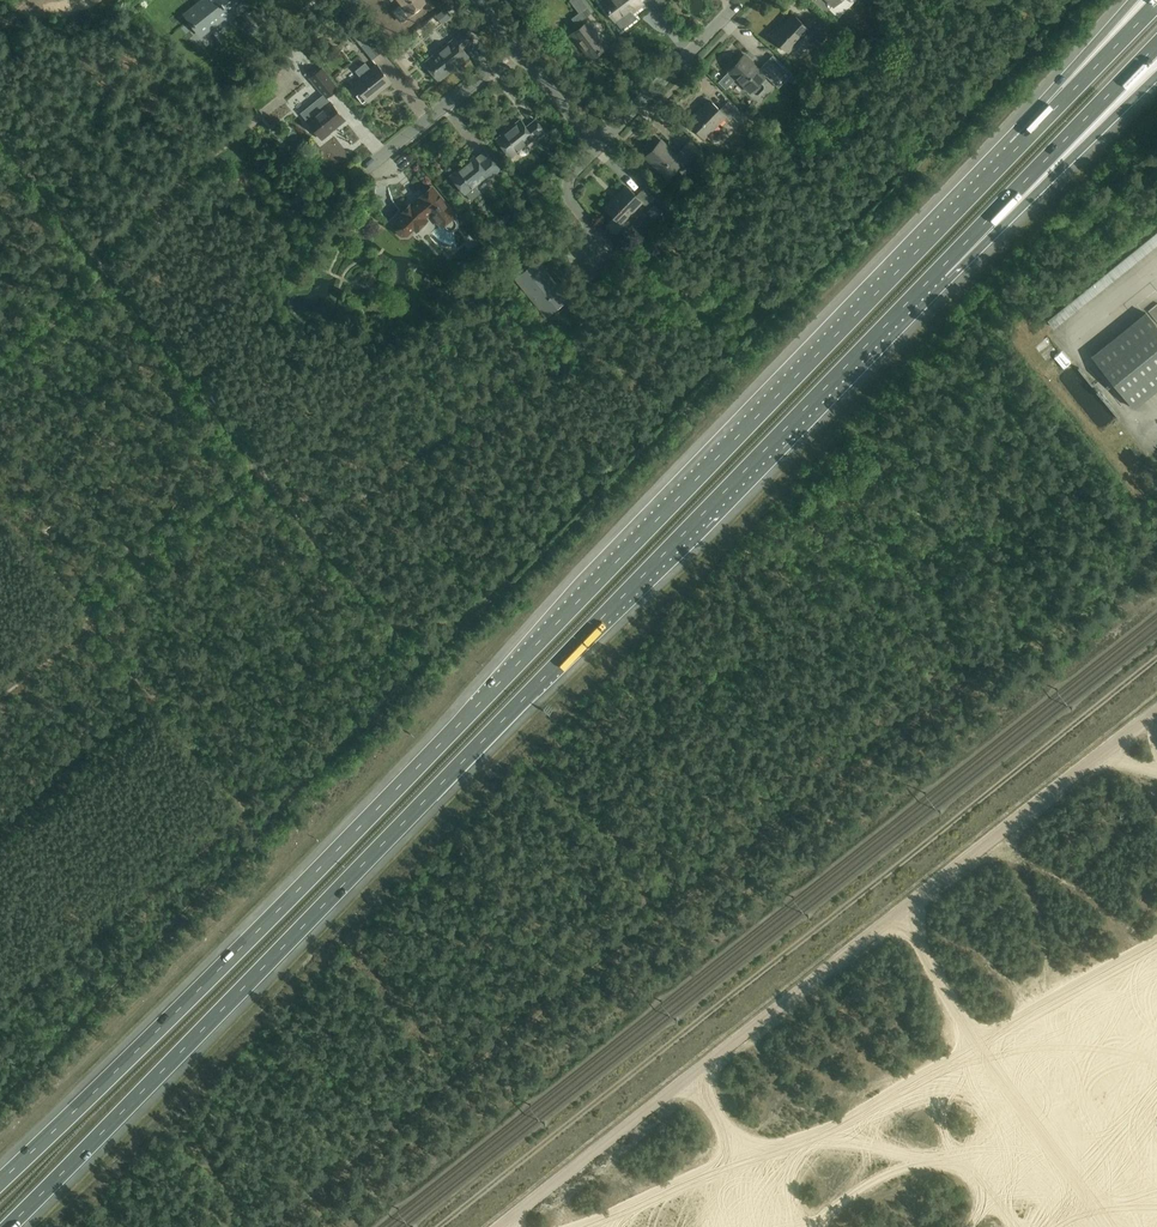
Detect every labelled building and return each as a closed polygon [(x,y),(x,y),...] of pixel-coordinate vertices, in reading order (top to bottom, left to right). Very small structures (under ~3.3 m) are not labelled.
[(230,13),(243,3),(240,0),(204,0),(203,1),(204,2),(200,6),(199,4),(186,14),(201,33),(229,11),(230,13)] [(401,6),(394,11),(402,21),(408,15),(409,16),(427,1),(426,1),(425,2),(423,0),(396,0),(401,6)] [(592,12),(583,0),(569,0),(579,13),(571,18),(576,25),(592,12)] [(629,11),(632,8),(634,10),(643,3),(640,0),(608,0),(603,4),(622,28),(634,18),(629,11)] [(450,17),(450,14),(445,9),(436,16),(442,23),(450,17)] [(830,33),(822,25),(812,15),(803,24),(793,14),(785,22),(787,23),(781,29),(780,27),(772,35),(789,52),(810,31),(813,34),(821,42),(830,33)] [(76,19),(66,25),(71,34),(82,28),(76,19)] [(607,46),(588,21),(572,34),(590,59),(607,46)] [(453,39),(430,58),(424,63),(439,81),(445,75),(444,74),(459,62),(460,63),(469,56),(463,49),(472,42),(462,28),(451,37),(453,39)] [(372,59),(378,55),(368,41),(362,46),(372,59)] [(322,61),(327,69),(337,62),(332,55),(322,61)] [(764,85),(760,81),(766,75),(770,79),(774,74),(777,77),(782,72),(769,60),(760,69),(758,68),(757,69),(752,64),(753,62),(745,55),(729,71),(750,92),(752,90),(755,94),(759,94),(764,88),(764,85)] [(282,60),(275,63),(279,69),(285,66),(282,60)] [(370,69),(366,63),(356,71),(361,77),(354,82),(362,92),(358,95),(364,104),(391,82),(376,64),(370,69)] [(323,68),(311,77),(324,94),(326,97),(326,96),(338,87),(323,68)] [(326,97),(324,94),(301,112),(308,120),(322,138),(345,120),(330,102),(331,102),(326,96),(326,97)] [(744,116),(729,102),(720,111),(710,101),(702,108),(704,109),(698,115),(697,114),(689,121),(706,137),(726,117),(730,120),(733,117),(738,122),(744,116)] [(864,121),(852,110),(845,117),(857,128),(864,121)] [(526,127),(520,119),(512,126),(513,128),(498,139),(497,138),(496,138),(510,157),(534,138),(536,141),(546,133),(536,120),(526,127)] [(669,148),(662,141),(645,157),(666,178),(683,161),(686,164),(695,155),(686,146),(676,155),(675,154),(673,155),(668,150),(669,148)] [(475,186),(488,175),(490,177),(500,169),(490,156),(480,164),(474,156),(466,163),(467,164),(452,176),(451,175),(450,175),(464,194),(466,193),(471,199),(480,192),(475,186)] [(395,181),(397,188),(403,186),(405,192),(410,190),(406,177),(395,181)] [(646,206),(655,197),(645,187),(636,196),(625,186),(618,194),(619,195),(614,201),(612,199),(605,207),(621,223),(642,202),(646,206)] [(443,223),(431,233),(434,237),(437,239),(440,241),(444,243),(448,244),(455,244),(453,230),(455,229),(457,226),(458,222),(457,219),(454,215),(432,187),(421,196),(422,198),(413,206),(411,204),(403,212),(399,209),(394,214),(388,220),(394,226),(394,228),(402,235),(407,235),(411,231),(414,227),(416,229),(427,219),(425,217),(433,210),(443,223)] [(566,295),(538,260),(515,278),(528,294),(530,292),(545,312),(566,295)] [(452,304),(445,297),(439,302),(446,309),(452,304)] [(1089,353),(1131,409),(1156,389),(1156,323),(1147,310),(1089,353)] [(294,356),(298,343),(284,339),(280,351),(294,356)] [(1042,358),(1047,364),(1055,357),(1045,344),(1036,351),(1042,358)] [(1058,363),(1065,371),(1070,366),(1063,358),(1058,363)]
